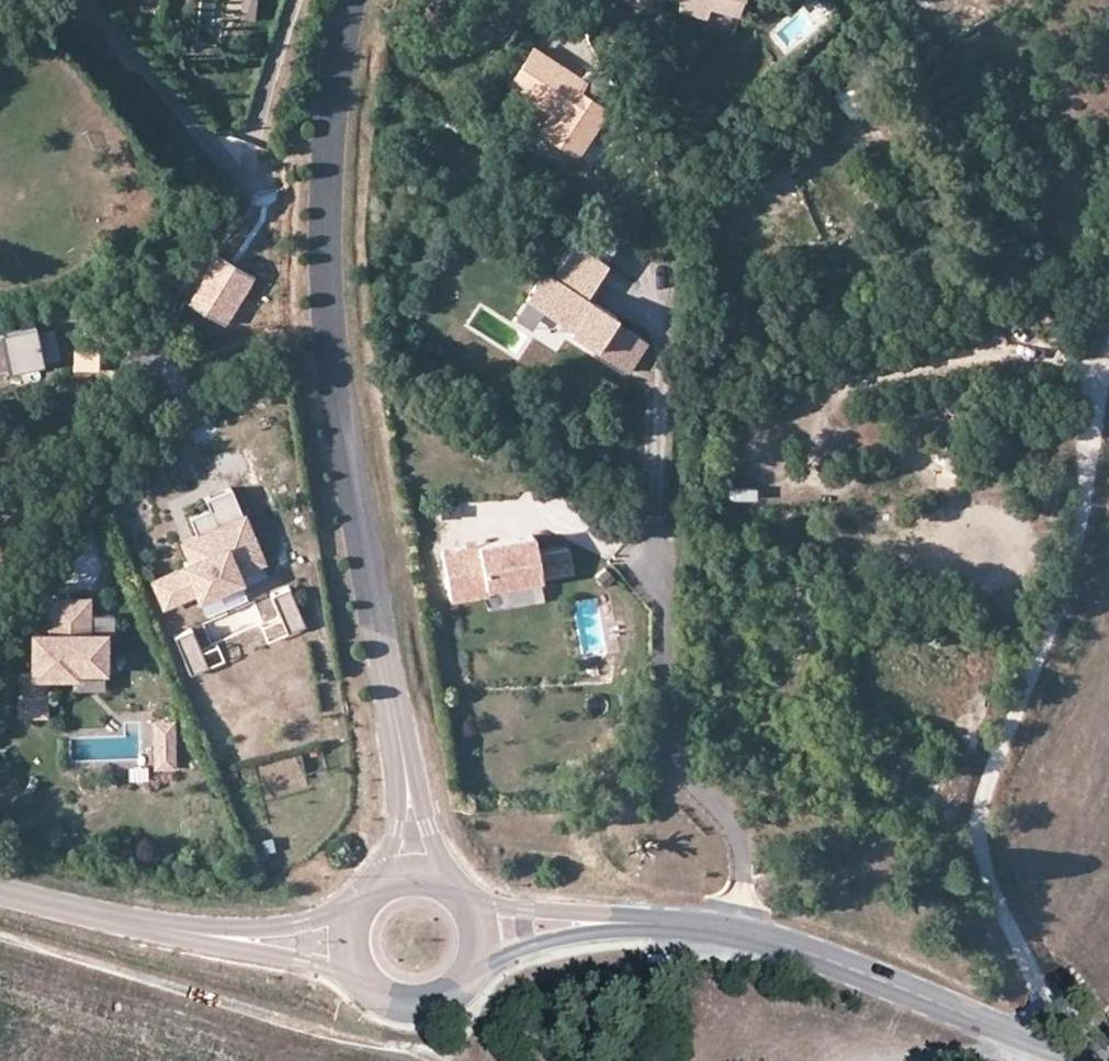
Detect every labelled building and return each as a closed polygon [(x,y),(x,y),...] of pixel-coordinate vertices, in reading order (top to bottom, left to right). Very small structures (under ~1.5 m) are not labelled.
[(679,0),(677,11),(705,18),(707,7),(732,13),(735,0),(677,0),(679,0)] [(587,82),(532,48),(520,67),(532,74),(519,94),(554,115),(543,133),(578,154),(607,107),(581,92),(587,82)] [(588,222),(578,239),(604,255),(615,239),(588,222)] [(585,291),(606,257),(604,255),(578,239),(575,237),(554,271),(545,265),(526,295),(542,305),(571,323),(569,325),(595,341),(593,344),(629,366),(647,336),(612,314),(615,309),(585,291)] [(204,280),(189,301),(200,309),(205,302),(217,310),(212,317),(226,326),(256,281),(241,270),(237,277),(225,269),(229,262),(220,256),(204,280)] [(237,277),(241,270),(229,262),(225,269),(237,277)] [(542,305),(526,295),(515,314),(531,324),(542,305)] [(205,302),(200,309),(212,317),(217,310),(205,302)] [(48,334),(30,337),(28,330),(0,336),(0,370),(34,362),(35,369),(55,365),(52,351),(48,334)] [(0,370),(0,377),(35,369),(34,362),(0,370)] [(264,559),(232,486),(217,492),(205,497),(210,507),(190,516),(198,534),(196,535),(203,553),(192,558),(185,561),(187,566),(154,580),(166,606),(198,592),(200,597),(241,579),(237,571),(264,559)] [(533,532),(444,549),(452,595),(487,590),(486,583),(574,567),(570,547),(538,552),(533,532)] [(184,540),(192,558),(203,553),(196,535),(184,540)] [(616,574),(608,565),(599,573),(607,582),(616,574)] [(290,591),(274,598),(290,635),(306,629),(290,591)] [(21,668),(21,708),(46,708),(47,669),(76,669),(76,664),(105,664),(105,629),(115,629),(115,611),(89,610),(89,594),(72,594),(51,594),(51,627),(33,627),(33,660),(33,668),(21,668)] [(193,633),(176,640),(192,677),(208,670),(193,633)] [(21,668),(33,668),(33,660),(21,660),(21,668)] [(76,664),(76,669),(76,682),(105,683),(105,664),(76,664)] [(171,719),(157,720),(158,765),(173,763),(171,719)]
